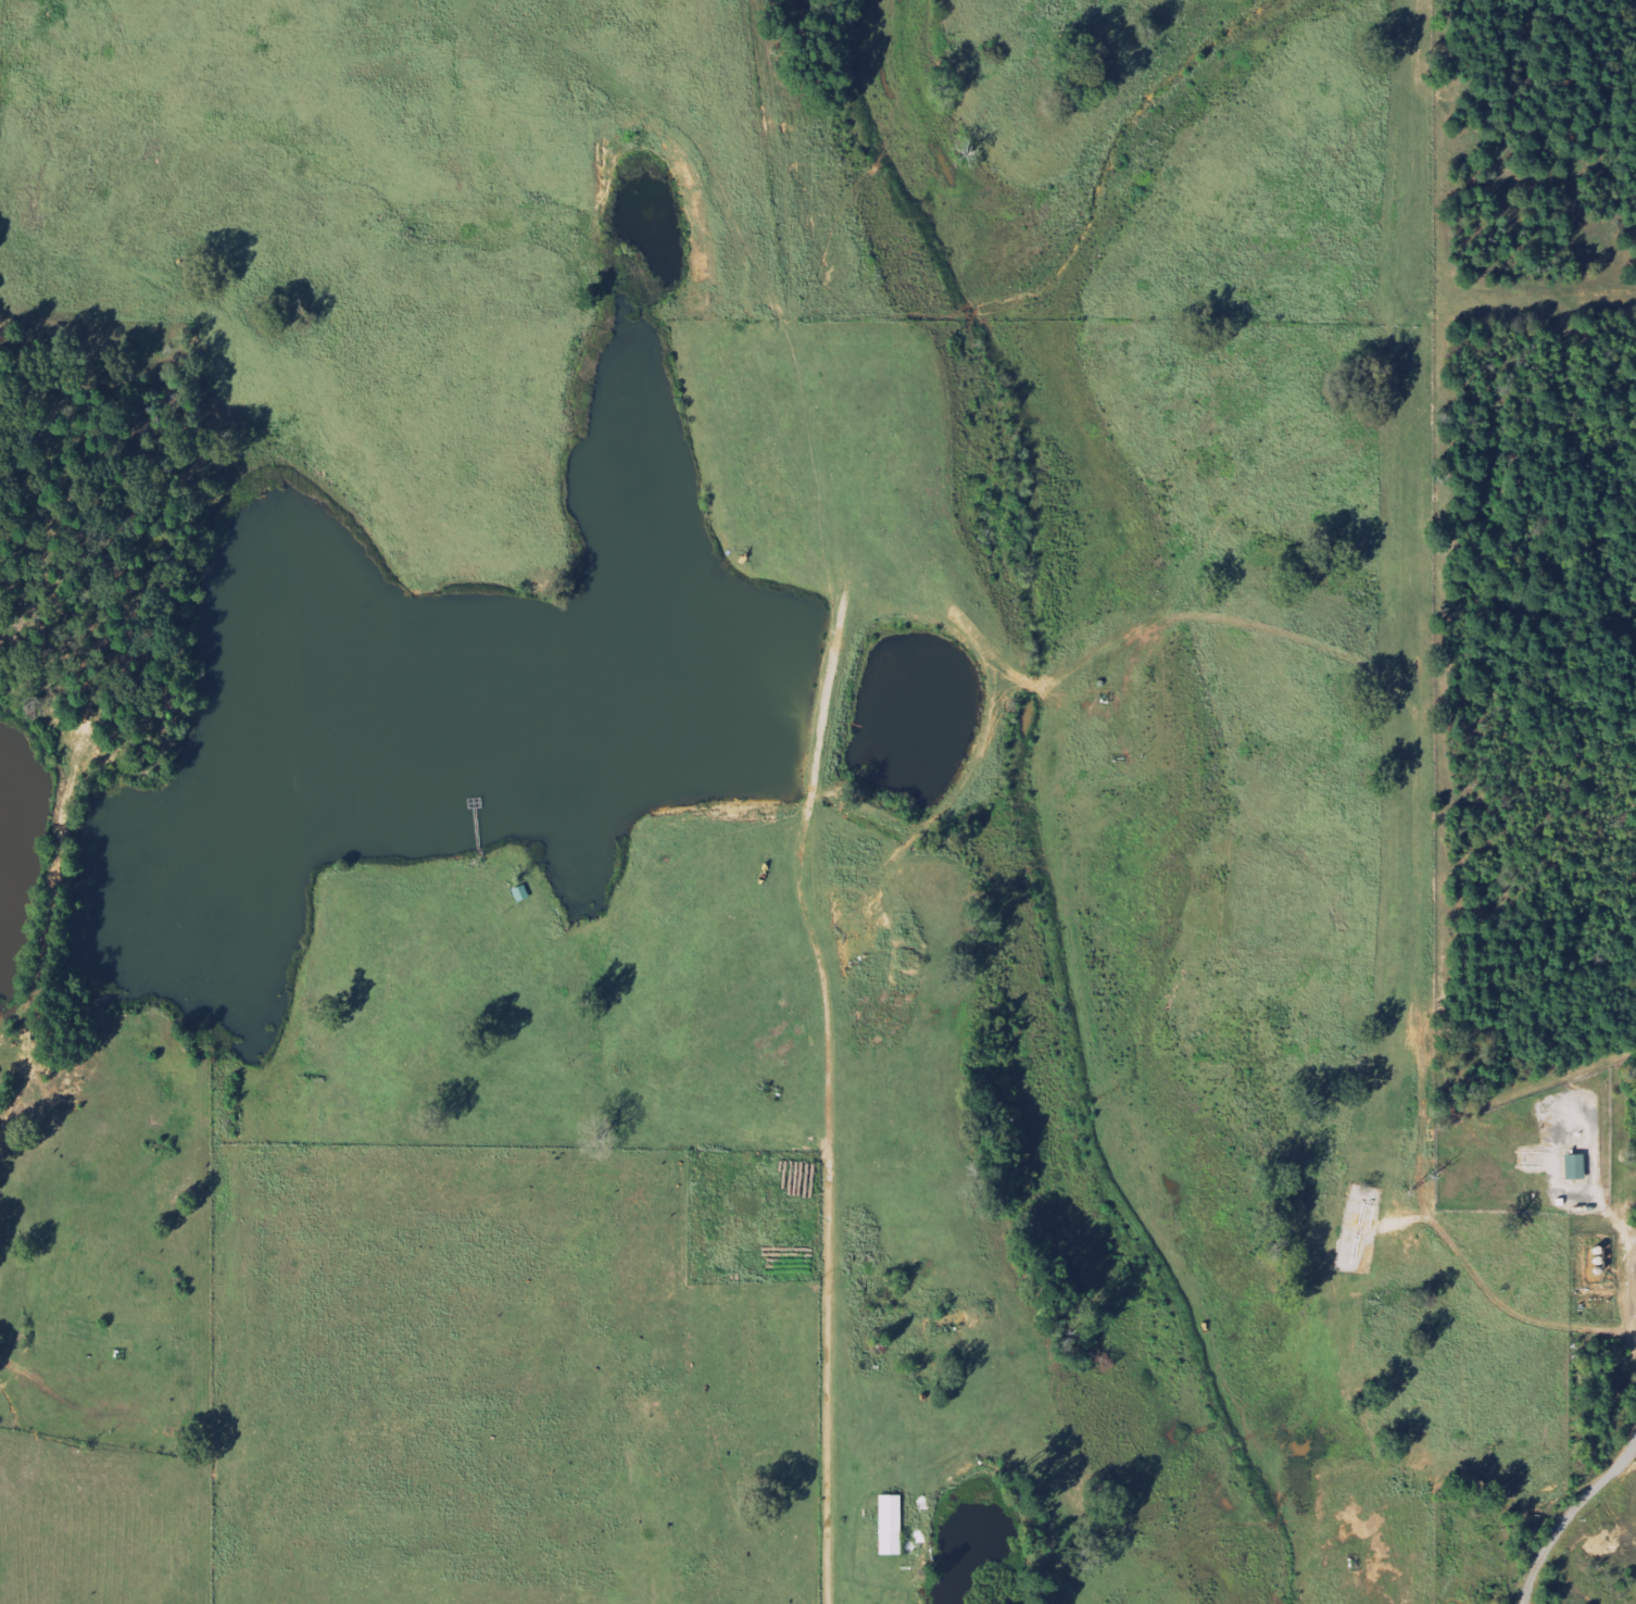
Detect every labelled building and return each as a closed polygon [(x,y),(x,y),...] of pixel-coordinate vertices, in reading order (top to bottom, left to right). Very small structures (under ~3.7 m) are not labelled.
[(1587,1179),(1586,1154),(1567,1155),(1568,1180),(1587,1179)] [(903,1496),(881,1496),(882,1555),(904,1555),(903,1496)]
